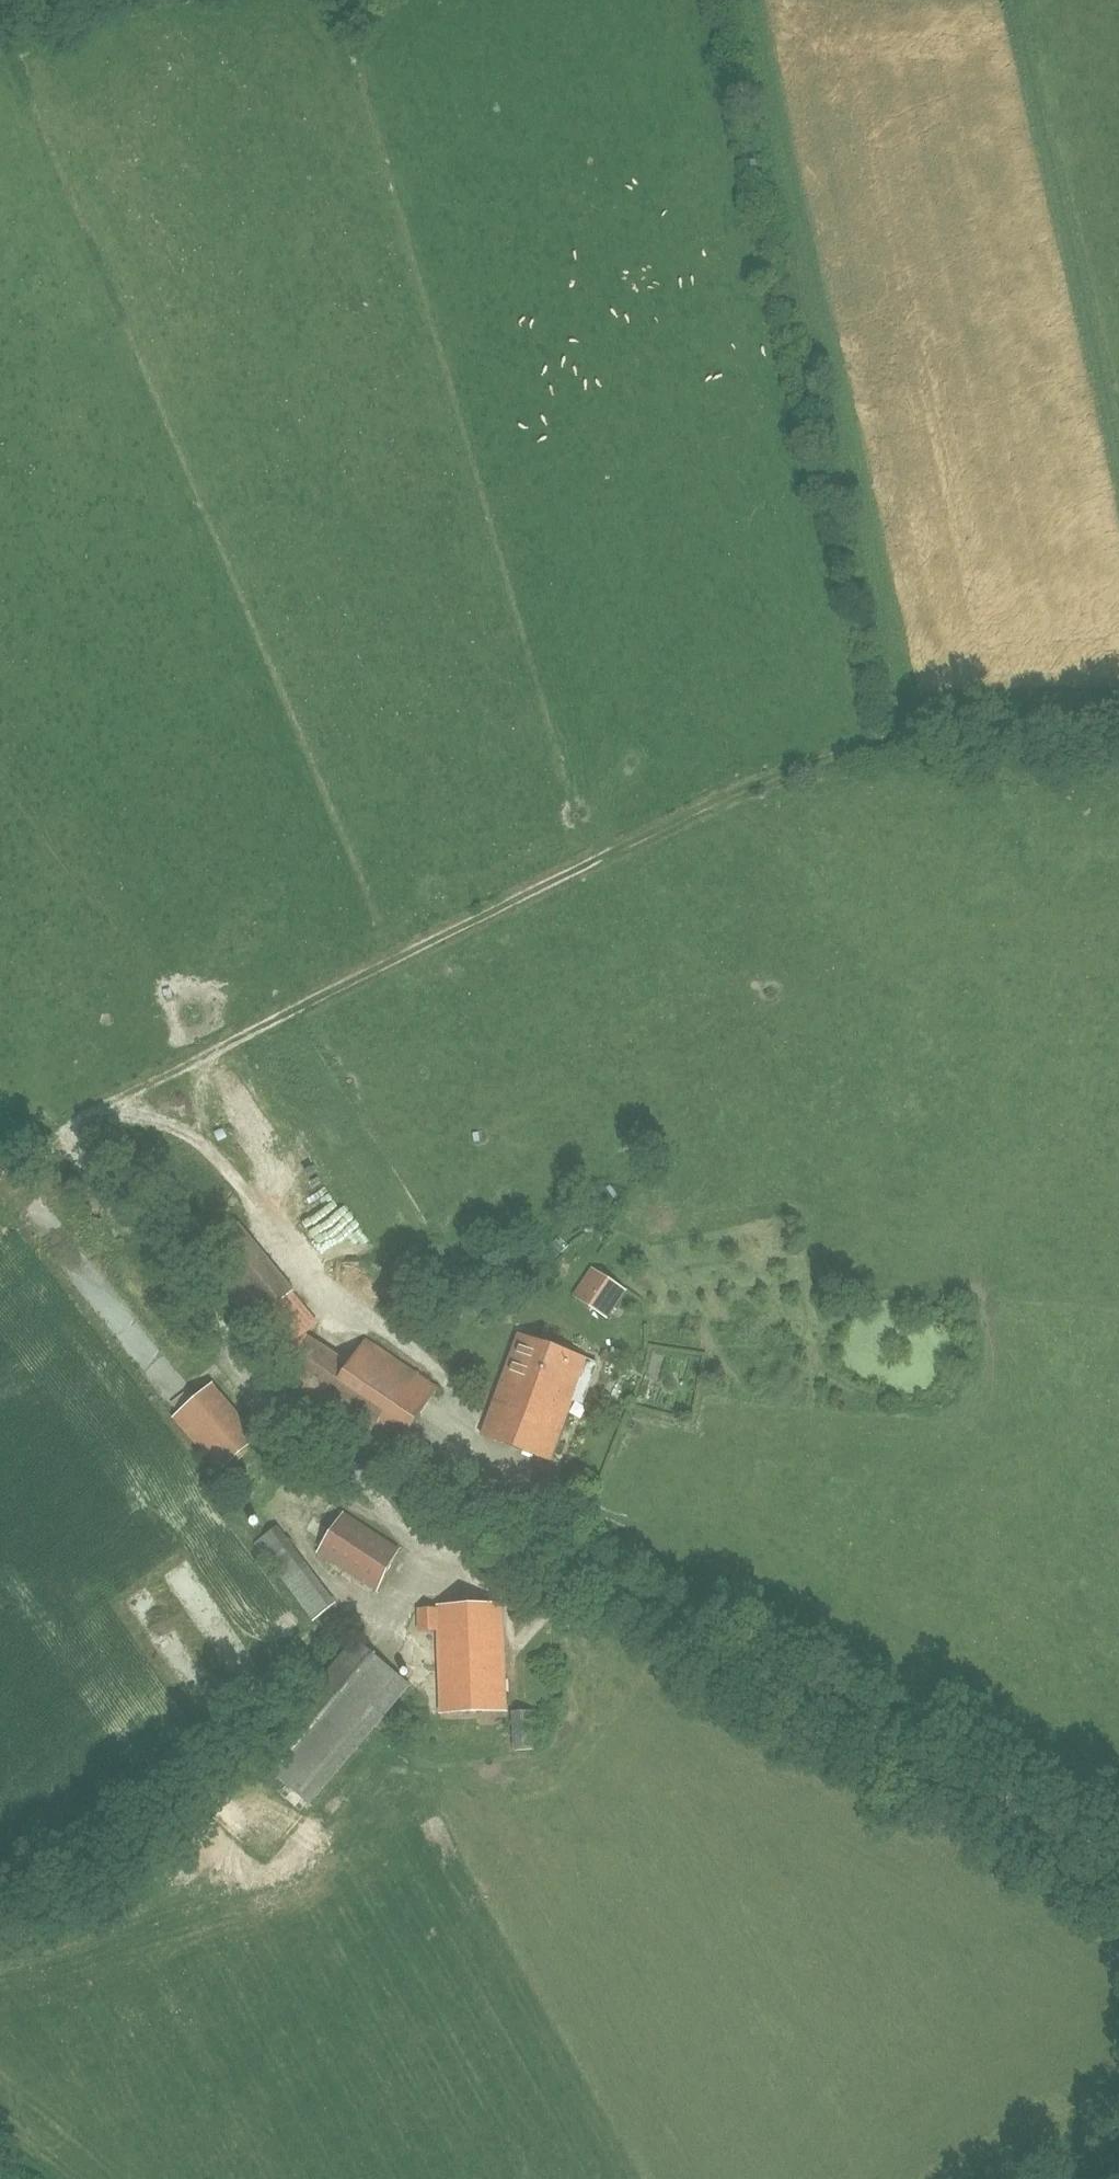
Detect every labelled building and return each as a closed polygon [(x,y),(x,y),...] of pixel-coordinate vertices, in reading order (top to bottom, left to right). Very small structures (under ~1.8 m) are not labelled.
[(570,1294),(607,1318),(626,1289),(589,1266),(570,1294)] [(317,1325),(292,1295),(252,1328),(280,1362),(317,1325)] [(598,1362),(587,1359),(518,1333),(481,1434),(550,1460),(571,1401),(582,1405),(598,1362)] [(310,1338),(281,1379),(368,1439),(379,1422),(404,1440),(439,1389),(366,1339),(349,1365),(310,1338)] [(170,1417),(218,1471),(259,1434),(211,1380),(170,1417)] [(318,1552),(377,1591),(400,1549),(344,1512),(318,1552)] [(278,1575),(302,1557),(278,1525),(254,1543),(278,1575)] [(451,1607),(437,1608),(418,1609),(419,1631),(438,1630),(441,1713),(505,1710),(501,1603),(451,1605),(451,1607)] [(310,1803),(409,1686),(354,1640),(256,1757),(310,1803)] [(533,1710),(510,1711),(512,1751),(535,1749),(533,1710)]
